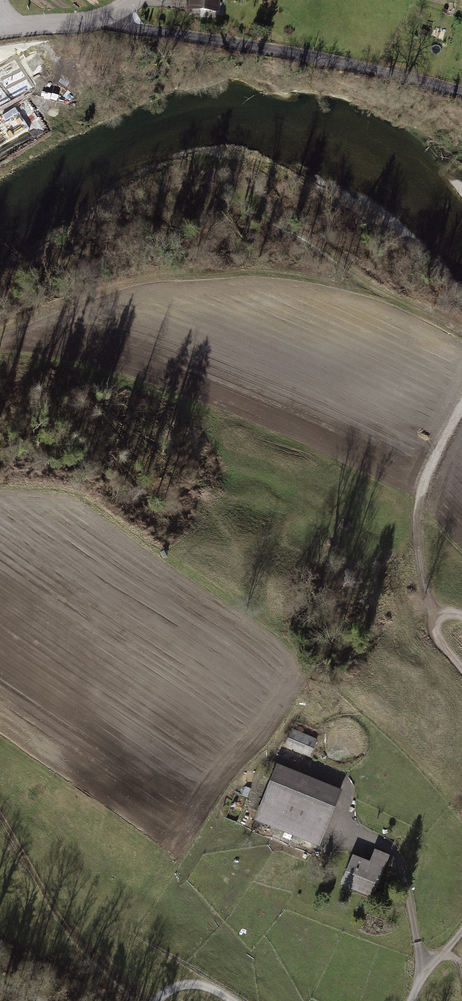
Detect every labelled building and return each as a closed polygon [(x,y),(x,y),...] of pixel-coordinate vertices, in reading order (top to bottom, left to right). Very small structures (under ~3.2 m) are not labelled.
[(188,8),(219,10),(219,0),(188,0),(188,8)] [(3,121),(14,144),(37,132),(26,110),(3,121)] [(315,739),(292,729),(286,745),(309,754),(315,739)] [(275,763),(252,821),(318,847),(341,789),(275,763)] [(354,855),(343,883),(374,896),(390,854),(377,849),(371,862),(354,855)]
